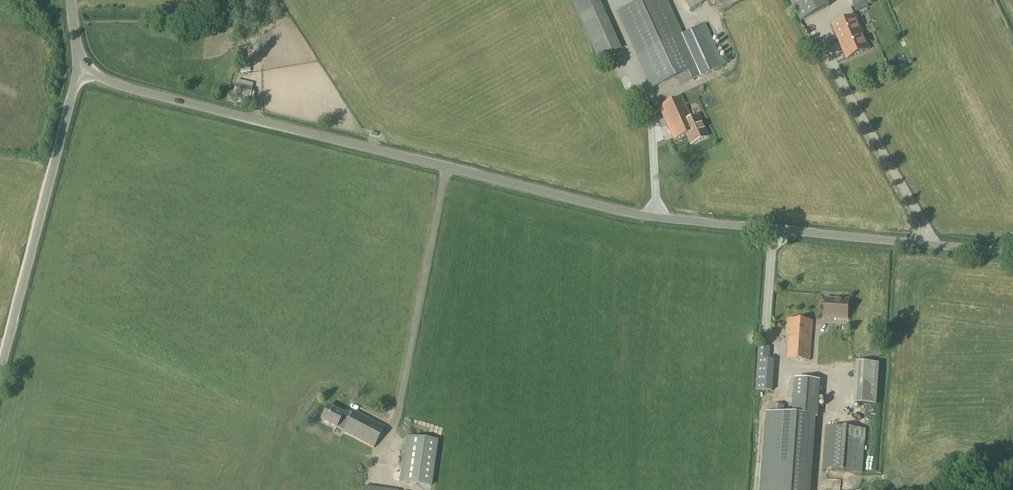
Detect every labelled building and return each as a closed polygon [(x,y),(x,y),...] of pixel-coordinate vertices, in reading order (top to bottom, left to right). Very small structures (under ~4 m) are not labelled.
[(236,4),(239,10),(250,5),(247,0),(244,0),(236,4)] [(618,12),(637,55),(651,88),(676,77),(680,85),(694,79),(722,66),(704,25),(680,35),(664,0),(644,0),(618,12)] [(688,6),(690,9),(711,0),(686,0),(688,6)] [(846,59),(869,49),(855,16),(832,25),(846,59)] [(601,41),(592,45),(597,58),(602,56),(606,54),(601,41)] [(240,76),(249,75),(247,61),(238,62),(240,76)] [(251,89),(236,86),(234,95),(249,98),(251,89)] [(697,116),(690,120),(680,98),(658,108),(673,141),(686,135),(690,145),(707,138),(697,116)] [(847,319),(848,300),(840,299),(840,300),(826,299),(824,316),(832,316),(832,318),(847,319)] [(809,361),(812,321),(788,319),(786,336),(789,337),(787,359),(809,361)] [(774,360),(769,360),(770,348),(758,347),(755,390),(772,391),(774,360)] [(877,393),(879,364),(857,363),(855,394),(854,403),(876,404),(877,393)] [(795,379),(792,414),(786,413),(787,411),(784,411),(784,406),(772,405),(771,410),(767,410),(767,412),(761,489),(811,489),(816,418),(818,418),(821,381),(795,379)] [(328,407),(321,420),(336,428),(338,424),(345,427),(342,432),(364,443),(372,448),(373,449),(384,428),(353,412),(349,420),(342,417),(343,415),(328,407)] [(862,474),(865,430),(826,427),(823,471),(862,474)] [(436,442),(406,437),(399,482),(430,487),(436,442)]
